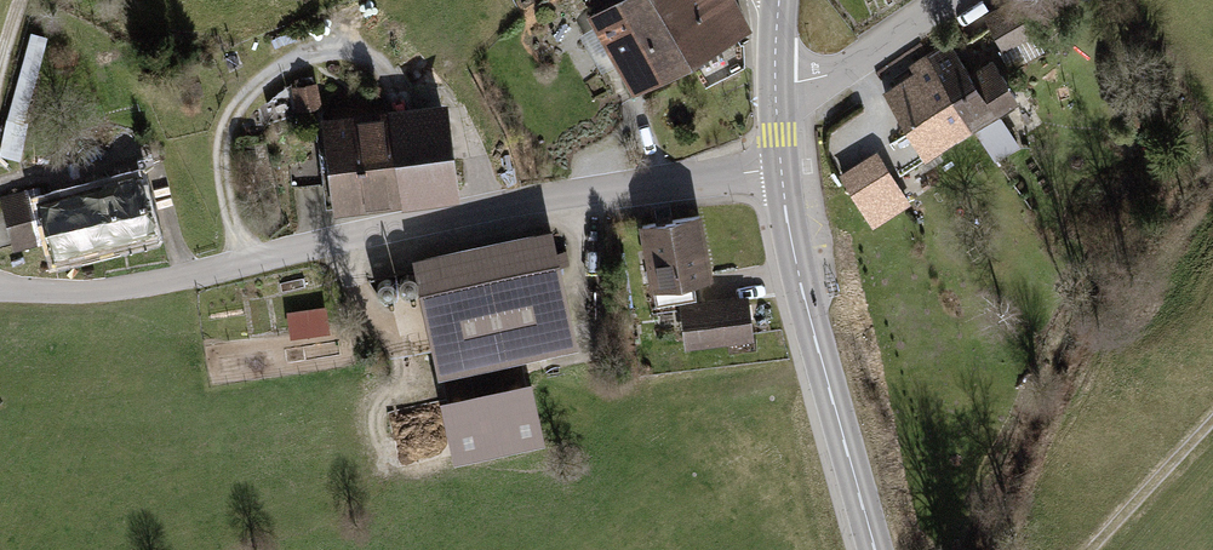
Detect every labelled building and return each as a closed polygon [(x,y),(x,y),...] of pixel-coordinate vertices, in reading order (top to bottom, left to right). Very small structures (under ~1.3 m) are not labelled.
[(588,16),(633,98),(694,64),(658,0),(618,0),(588,16)] [(694,64),(755,31),(738,0),(658,0),(694,64)] [(982,16),(1002,53),(1039,33),(1021,0),(1012,0),(982,16)] [(913,74),(882,93),(925,162),(1019,103),(992,61),(969,75),(947,41),(908,65),(913,74)] [(314,84),(290,86),(292,111),(317,109),(314,84)] [(450,103),(322,118),(335,215),(463,201),(450,103)] [(826,131),(837,164),(877,150),(865,118),(826,131)] [(0,148),(0,156),(21,161),(29,126),(6,121),(0,148)] [(911,207),(878,152),(840,175),(873,230),(911,207)] [(108,181),(124,246),(157,238),(137,160),(108,168),(111,181),(108,181)] [(124,246),(108,181),(42,198),(39,186),(0,196),(0,198),(14,252),(48,243),(54,264),(124,246)] [(697,217),(643,227),(655,286),(708,275),(697,217)] [(416,263),(441,375),(573,347),(548,234),(416,263)] [(746,303),(684,311),(688,346),(750,338),(746,303)] [(291,313),(295,333),(322,328),(317,307),(291,313)] [(530,391),(447,409),(458,457),(540,439),(530,391)]
